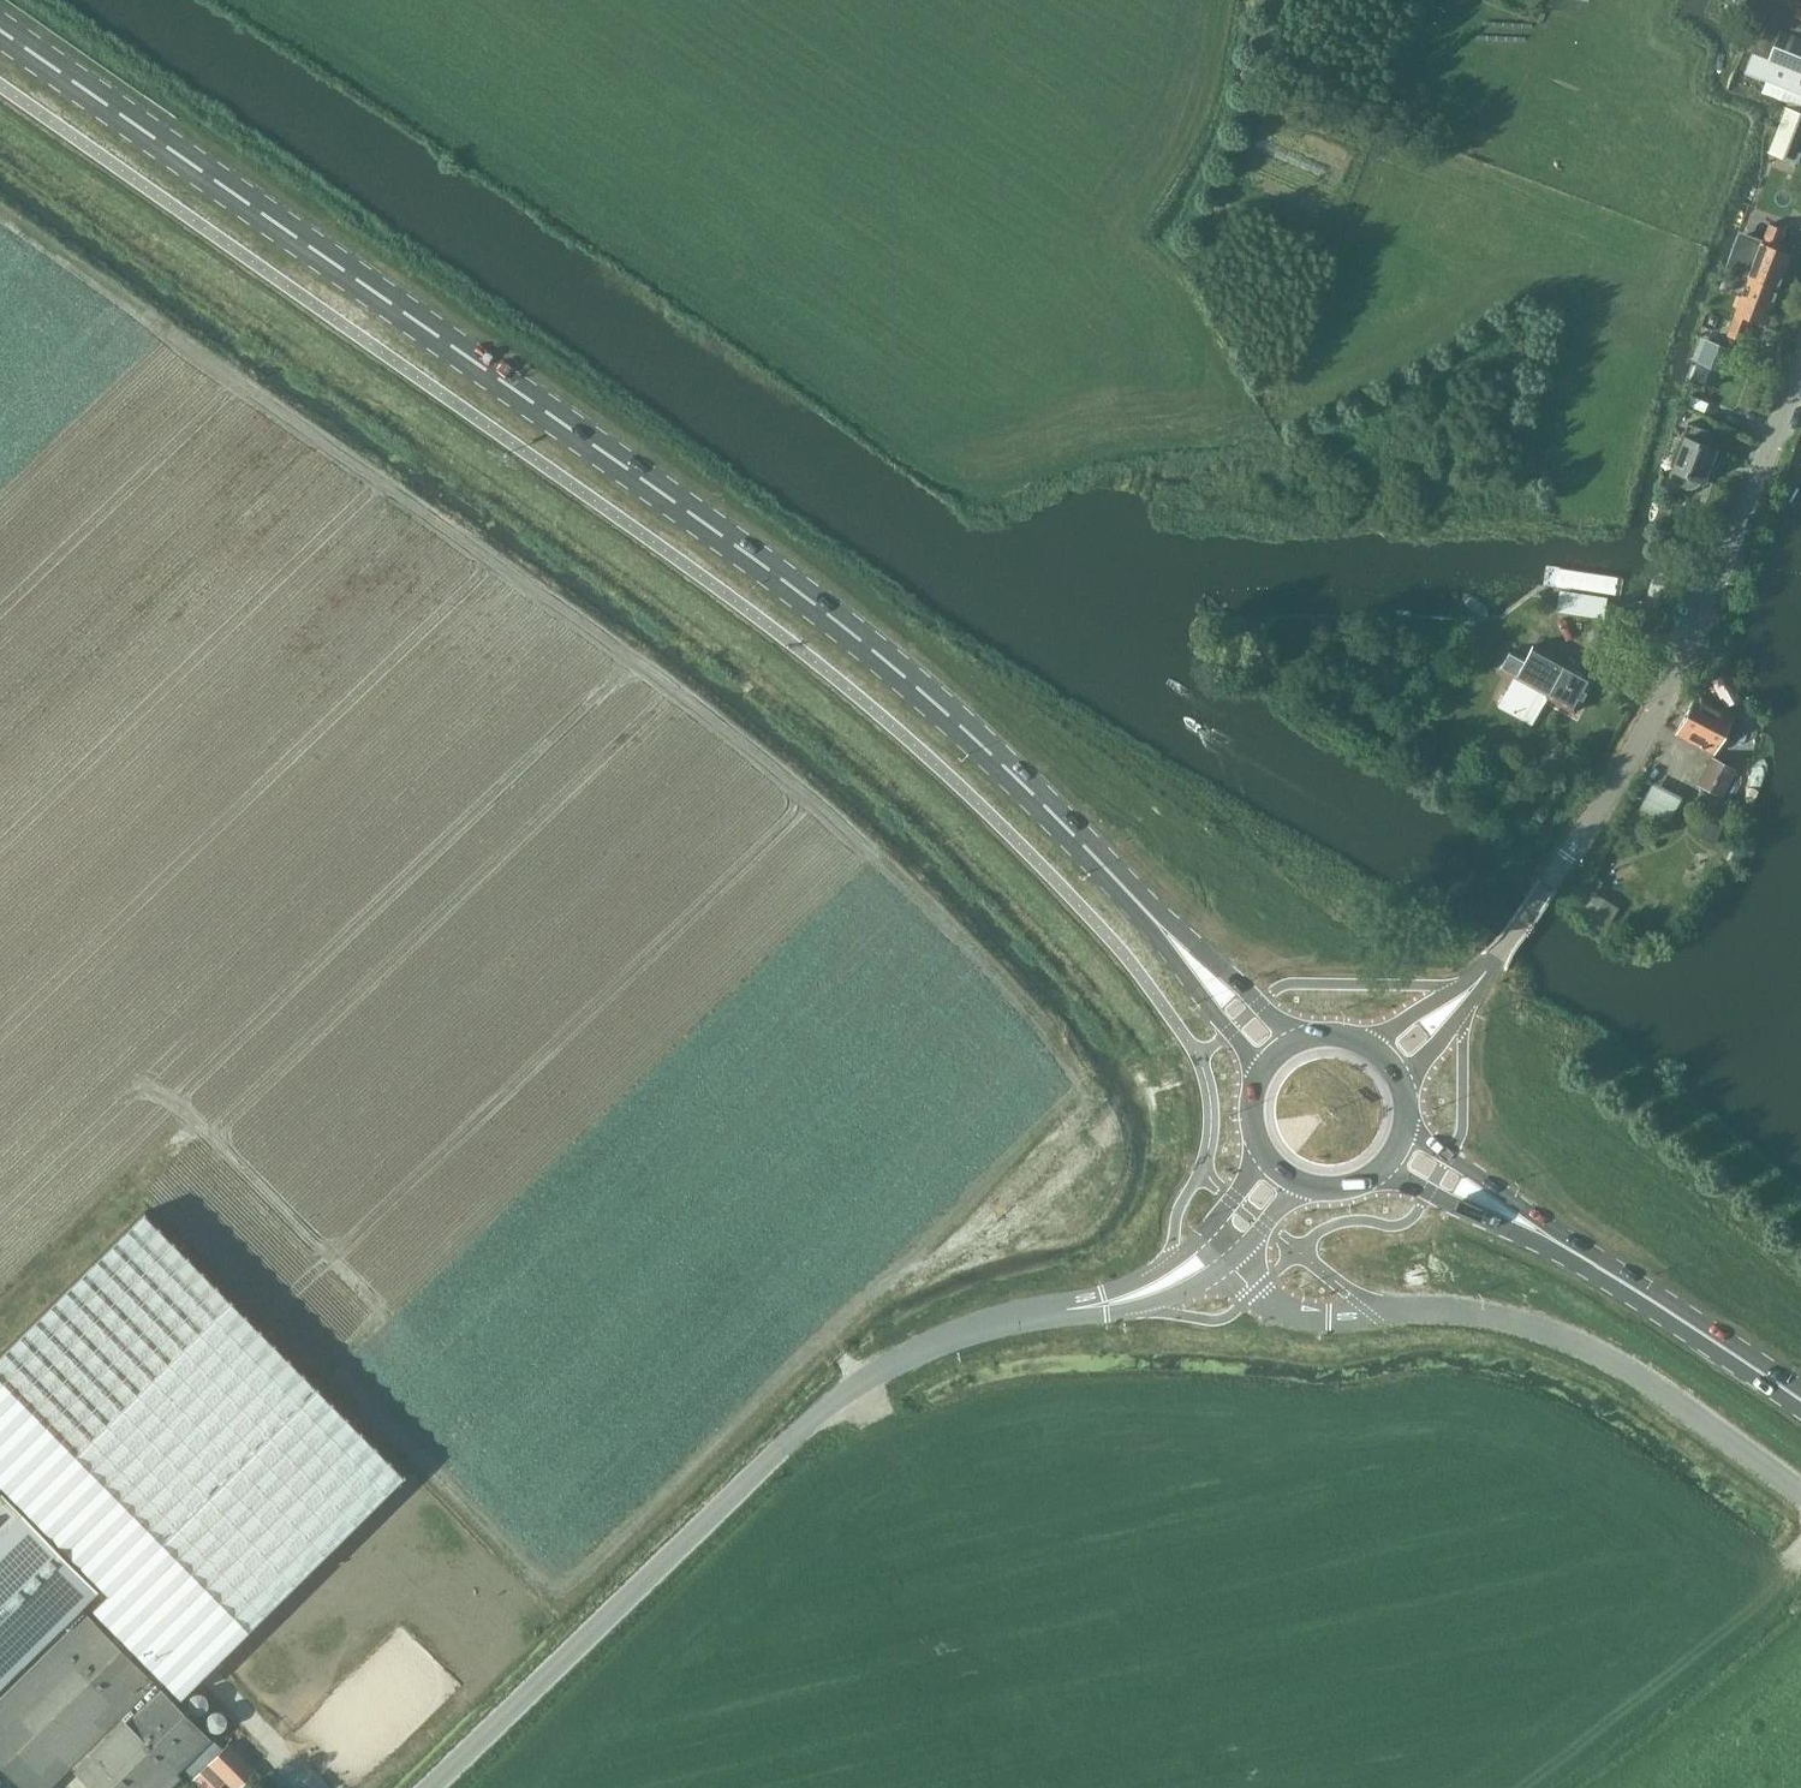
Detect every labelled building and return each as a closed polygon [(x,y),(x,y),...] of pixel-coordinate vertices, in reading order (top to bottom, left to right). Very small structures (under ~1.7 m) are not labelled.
[(1738,4),(1755,12),(1760,0),(1740,0),(1738,4)] [(1744,48),(1753,52),(1745,72),(1768,80),(1763,92),(1800,105),(1800,0),(1763,0),(1744,48)] [(1769,152),(1798,162),(1800,154),(1800,112),(1785,106),(1769,152)] [(1742,235),(1729,269),(1753,278),(1780,289),(1794,254),(1782,250),(1789,231),(1773,225),(1766,244),(1742,235)] [(1767,324),(1780,289),(1753,278),(1730,335),(1747,341),(1755,320),(1767,324)] [(1721,370),(1730,346),(1706,338),(1697,362),(1721,370)] [(1732,402),(1737,390),(1713,381),(1708,393),(1732,402)] [(1688,436),(1674,466),(1676,467),(1676,468),(1676,470),(1675,471),(1675,472),(1675,473),(1675,474),(1676,476),(1676,477),(1676,478),(1677,479),(1677,480),(1678,481),(1679,482),(1680,483),(1680,484),(1681,484),(1682,485),(1683,486),(1685,486),(1686,486),(1687,487),(1688,487),(1689,487),(1691,487),(1692,487),(1693,486),(1694,486),(1695,486),(1696,485),(1697,484),(1698,484),(1699,483),(1700,482),(1701,481),(1701,480),(1702,479),(1707,481),(1721,451),(1712,447),(1717,435),(1693,424),(1688,436)] [(1663,542),(1655,560),(1670,566),(1677,547),(1663,542)] [(1645,595),(1644,604),(1659,607),(1661,598),(1670,576),(1655,569),(1650,582),(1645,595)] [(1513,677),(1497,705),(1532,724),(1546,699),(1574,714),(1591,679),(1575,671),(1579,662),(1567,656),(1563,665),(1532,649),(1525,660),(1509,651),(1499,669),(1513,677)] [(1739,697),(1725,672),(1710,680),(1723,705),(1739,697)] [(1693,698),(1673,734),(1698,748),(1700,745),(1711,751),(1720,735),(1728,740),(1738,722),(1719,712),(1693,698)] [(1721,797),(1735,769),(1709,756),(1695,784),(1721,797)] [(1705,825),(1699,839),(1715,845),(1720,831),(1705,825)] [(1706,856),(1701,869),(1711,873),(1717,860),(1706,856)] [(1573,911),(1604,929),(1617,907),(1594,893),(1601,882),(1592,877),(1573,911)] [(0,1349),(0,1482),(108,1591),(92,1607),(181,1697),(219,1659),(403,1477),(139,1211),(0,1349)] [(21,1513),(0,1492),(0,1534),(21,1513)] [(76,1623),(69,1616),(96,1589),(21,1513),(0,1534),(0,1700),(76,1623)] [(0,1700),(0,1781),(7,1787),(47,1787),(62,1773),(144,1690),(76,1623),(0,1700)] [(62,1773),(67,1778),(77,1787),(163,1787),(180,1771),(203,1749),(152,1696),(151,1697),(144,1690),(62,1773)] [(180,1771),(195,1785),(201,1779),(211,1787),(224,1787),(247,1764),(227,1745),(214,1760),(203,1749),(180,1771)]
